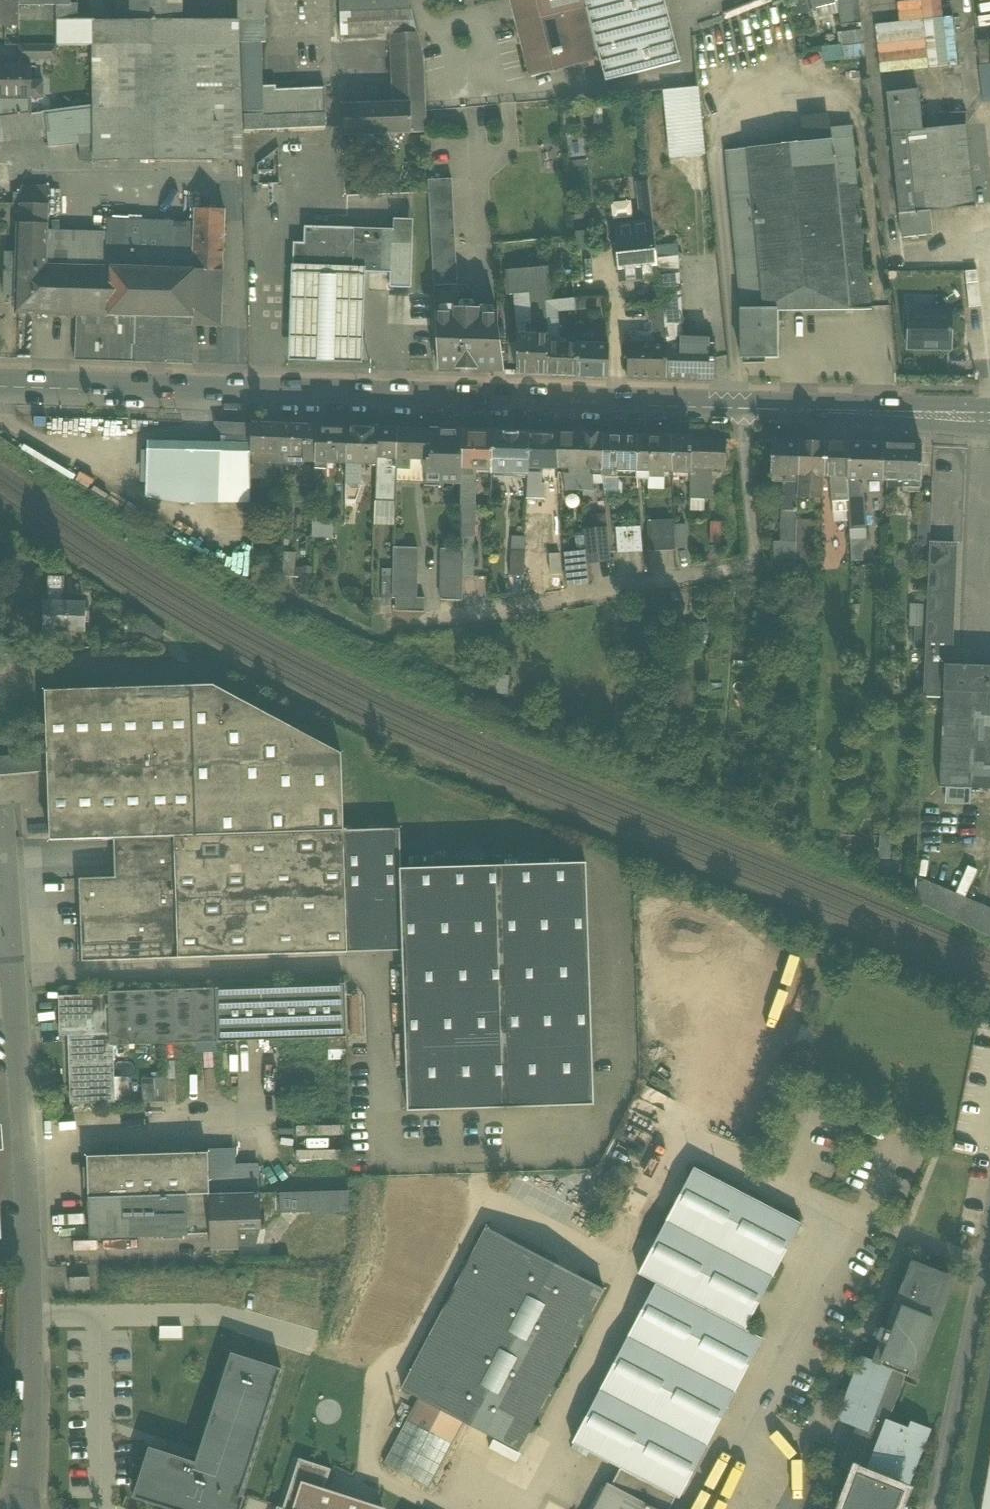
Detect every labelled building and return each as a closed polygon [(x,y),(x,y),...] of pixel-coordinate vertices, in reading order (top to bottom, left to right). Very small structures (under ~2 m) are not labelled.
[(19,26),(19,5),(19,0),(0,0),(0,26),(19,26)] [(58,20),(80,20),(80,4),(76,4),(76,0),(19,0),(19,5),(58,5),(58,20)] [(133,20),(133,0),(118,0),(118,17),(122,21),(133,20)] [(133,20),(133,21),(181,21),(182,20),(181,0),(133,0),(133,20)] [(239,20),(239,0),(217,0),(217,20),(239,20)] [(239,25),(265,24),(265,0),(239,0),(239,20),(239,25)] [(341,36),(379,35),(379,34),(391,33),(391,34),(417,33),(410,0),(339,0),(341,36)] [(598,60),(583,0),(512,0),(532,77),(598,60)] [(664,0),(583,0),(598,60),(600,60),(605,81),(680,62),(664,0)] [(809,0),(789,0),(788,0),(792,16),(811,12),(809,0)] [(858,0),(811,0),(813,10),(816,10),(836,5),(836,3),(839,2),(840,12),(842,24),(861,22),(858,0)] [(880,74),(958,65),(952,17),(943,18),(941,0),(921,0),(898,3),(899,22),(875,25),(880,74)] [(818,19),(840,12),(839,2),(836,3),(836,5),(816,10),(818,19)] [(93,45),(94,45),(94,20),(80,20),(58,20),(58,45),(93,45)] [(217,20),(182,20),(181,21),(133,21),(133,20),(122,21),(94,20),(94,45),(156,44),(239,44),(239,43),(239,25),(239,20),(217,20)] [(266,42),(265,24),(239,25),(239,43),(242,43),(262,42),(266,42)] [(865,66),(861,29),(838,31),(839,45),(822,46),(824,70),(865,66)] [(392,66),(394,104),(425,103),(424,62),(417,33),(391,34),(392,66)] [(242,43),(245,117),(326,114),(325,88),(276,90),(276,86),(263,86),(262,42),(242,43)] [(241,91),(239,44),(156,44),(94,45),(93,45),(92,106),(76,108),(32,114),(0,119),(0,143),(48,136),(49,151),(80,147),(80,135),(95,135),(94,161),(214,160),(214,98),(241,96),(241,91)] [(21,59),(57,59),(57,46),(21,46),(21,59)] [(989,102),(989,64),(979,65),(983,103),(989,102)] [(32,98),(33,81),(33,65),(0,65),(0,98),(32,98)] [(45,81),(38,81),(33,81),(32,98),(45,98),(45,81)] [(699,88),(666,91),(673,157),(705,154),(699,88)] [(886,93),(891,133),(906,131),(922,130),(918,89),(886,93)] [(242,160),(241,96),(214,98),(214,160),(242,160)] [(32,98),(0,98),(0,119),(32,114),(32,98)] [(359,135),(370,135),(394,134),(426,132),(425,103),(394,104),(344,106),(345,136),(359,135)] [(575,108),(563,109),(564,125),(576,125),(575,108)] [(326,127),(326,114),(245,117),(245,131),(326,127)] [(922,130),(906,131),(915,213),(930,211),(975,207),(966,125),(922,130)] [(832,140),(854,138),(852,126),(831,128),(832,139),(832,140)] [(900,215),(915,213),(906,131),(891,133),(900,215)] [(395,146),(394,134),(370,135),(370,147),(395,146)] [(80,161),(94,161),(95,135),(80,135),(80,147),(80,161)] [(360,147),(370,147),(370,135),(359,135),(360,147)] [(777,311),(871,309),(854,138),(832,140),(832,139),(747,148),(725,150),(741,309),(777,308),(777,311)] [(661,165),(673,163),(671,139),(659,140),(661,165)] [(695,157),(685,158),(685,162),(686,174),(696,173),(695,157)] [(279,182),(278,162),(259,163),(260,183),(279,182)] [(428,180),(434,286),(458,285),(452,179),(428,180)] [(638,183),(642,224),(652,223),(653,223),(649,181),(638,183)] [(20,204),(49,205),(49,193),(21,192),(20,204)] [(631,201),(612,202),(613,219),(633,218),(631,201)] [(20,204),(19,253),(17,287),(17,295),(17,313),(18,313),(46,314),(47,265),(49,231),(49,224),(49,205),(20,204)] [(46,314),(77,315),(77,314),(138,316),(194,318),(222,318),(225,210),(196,208),(195,224),(175,223),(175,224),(144,223),(144,222),(109,221),(109,232),(109,250),(95,249),(95,267),(47,265),(46,314)] [(933,235),(930,211),(915,213),(900,215),(902,239),(933,235)] [(395,219),(394,230),(394,245),(413,245),(414,220),(395,219)] [(682,274),(676,220),(653,223),(659,276),(682,274)] [(614,227),(619,274),(640,272),(640,279),(658,277),(652,223),(642,224),(614,227)] [(391,287),(411,287),(413,245),(394,245),(394,230),(306,227),(305,244),(295,244),(294,269),(297,273),(343,275),(345,271),(391,272),(391,287)] [(49,231),(47,265),(95,267),(95,249),(109,250),(109,232),(49,231)] [(587,231),(575,231),(576,251),(588,250),(587,231)] [(4,286),(17,287),(19,253),(5,252),(4,286)] [(365,267),(293,265),(290,361),(363,363),(365,267)] [(525,326),(527,335),(547,335),(545,302),(551,301),(548,267),(509,270),(509,295),(514,295),(530,294),(531,325),(525,326)] [(981,306),(977,271),(965,271),(969,307),(981,306)] [(620,281),(640,279),(640,272),(619,274),(620,281)] [(664,320),(666,344),(684,345),(683,338),(679,274),(659,276),(662,304),(664,320)] [(4,295),(17,295),(17,287),(4,286),(4,295)] [(517,327),(518,334),(527,335),(525,326),(531,325),(530,294),(514,295),(515,314),(516,319),(517,327)] [(592,297),(575,299),(576,309),(593,307),(592,297)] [(575,299),(556,301),(557,311),(576,309),(575,299)] [(559,339),(557,311),(556,301),(551,301),(545,302),(547,335),(547,343),(554,343),(554,338),(559,339)] [(651,322),(652,322),(652,321),(664,320),(662,304),(650,305),(651,322)] [(438,369),(491,370),(485,314),(479,314),(479,309),(455,308),(455,313),(435,313),(438,369)] [(740,358),(777,358),(777,311),(777,308),(741,309),(740,309),(740,358)] [(908,348),(948,349),(948,333),(952,333),(952,313),(908,313),(908,348)] [(75,360),(136,363),(138,316),(77,314),(77,315),(75,360)] [(498,314),(485,314),(491,370),(504,371),(499,327),(498,314)] [(193,364),(194,326),(194,318),(138,316),(136,363),(193,364)] [(222,318),(194,318),(194,326),(221,326),(222,318)] [(652,335),(656,344),(666,344),(664,320),(652,321),(652,322),(652,335)] [(527,335),(518,334),(518,343),(517,375),(547,376),(547,343),(547,335),(527,335)] [(715,339),(683,338),(684,345),(666,344),(665,379),(665,380),(714,382),(715,339)] [(665,379),(666,344),(656,344),(628,342),(627,378),(665,379)] [(547,376),(577,377),(577,344),(554,343),(547,343),(547,376)] [(607,345),(577,344),(577,377),(606,377),(607,345)] [(136,436),(136,420),(45,417),(45,433),(136,436)] [(220,435),(220,443),(251,444),(252,423),(213,422),(220,435)] [(251,452),(251,461),(261,461),(261,453),(272,453),(281,453),(282,425),(252,423),(251,444),(251,452)] [(283,454),(303,454),(305,454),(306,425),(282,425),(281,453),(283,454)] [(316,462),(317,462),(318,426),(306,425),(305,454),(303,454),(303,462),(316,462)] [(347,463),(348,463),(349,427),(318,426),(317,462),(327,462),(347,463)] [(362,463),(377,464),(378,464),(378,458),(379,428),(349,427),(348,463),(362,463)] [(379,428),(378,458),(397,458),(398,429),(379,428)] [(411,459),(427,460),(429,460),(431,430),(398,429),(397,458),(411,459)] [(439,483),(462,484),(462,469),(463,431),(431,430),(429,460),(427,460),(427,476),(439,476),(439,483)] [(492,470),(492,467),(493,432),(463,431),(462,469),(476,470),(492,470)] [(528,468),(529,433),(493,432),(492,467),(505,467),(522,468),(528,468)] [(558,469),(558,468),(555,434),(529,433),(528,468),(541,468),(558,469)] [(568,469),(579,469),(579,435),(555,434),(558,468),(568,469)] [(592,470),(603,470),(603,436),(579,435),(579,469),(592,470)] [(618,470),(637,471),(638,437),(603,436),(603,470),(618,470)] [(664,472),(673,472),(671,438),(638,437),(637,471),(649,471),(649,477),(664,477),(664,472)] [(690,472),(690,467),(691,438),(671,438),(673,472),(690,472)] [(726,439),(691,438),(690,467),(711,468),(725,468),(726,439)] [(181,503),(252,502),(252,491),(251,452),(251,444),(220,443),(148,441),(146,497),(181,503)] [(771,475),(784,475),(797,476),(799,442),(772,441),(771,475)] [(797,476),(824,477),(825,443),(799,442),(797,476)] [(831,477),(846,477),(847,443),(825,443),(824,477),(831,477)] [(884,445),(847,443),(846,477),(846,480),(855,480),(882,481),(884,445)] [(910,492),(920,492),(920,489),(921,446),(888,445),(887,481),(903,481),(903,488),(909,488),(910,492)] [(262,483),(252,483),(252,491),(274,490),(273,463),(271,463),(272,453),(261,453),(261,461),(262,483)] [(283,464),(283,454),(281,453),(272,453),(271,463),(273,463),(283,464)] [(303,454),(283,454),(283,464),(283,465),(303,466),(303,462),(303,454)] [(397,468),(397,458),(378,458),(378,464),(377,464),(376,500),(395,501),(396,482),(397,468)] [(410,468),(411,459),(397,458),(397,468),(410,468)] [(410,468),(397,468),(396,482),(426,483),(427,476),(427,460),(411,459),(410,468)] [(262,483),(261,461),(251,461),(252,483),(262,483)] [(361,485),(362,463),(348,463),(347,463),(346,484),(361,485)] [(132,518),(218,564),(217,543),(80,466),(72,481),(132,518)] [(702,499),(710,499),(711,468),(690,467),(690,472),(690,498),(702,499)] [(540,484),(541,468),(528,468),(527,498),(545,499),(545,485),(540,484)] [(462,484),(462,503),(475,503),(476,470),(462,469),(462,484)] [(565,490),(579,491),(578,475),(579,469),(568,469),(568,473),(564,474),(565,490)] [(592,470),(579,469),(578,475),(579,491),(593,491),(593,484),(592,470)] [(603,470),(592,470),(593,484),(603,484),(602,476),(603,470)] [(649,477),(649,471),(637,471),(637,480),(649,480),(649,477)] [(797,498),(797,476),(784,475),(783,511),(796,511),(796,506),(797,498)] [(602,476),(603,484),(604,496),(623,497),(623,483),(617,476),(602,476)] [(823,498),(824,477),(797,476),(797,498),(823,498)] [(664,477),(649,477),(649,480),(648,490),(664,490),(664,477)] [(833,513),(848,512),(848,502),(846,480),(846,477),(831,477),(833,513)] [(846,480),(848,502),(863,501),(862,488),(855,480),(846,480)] [(702,511),(702,499),(690,498),(690,510),(702,511)] [(395,501),(376,500),(375,525),(394,525),(395,501)] [(865,528),(863,501),(848,502),(848,512),(849,521),(850,529),(865,528)] [(475,518),(475,503),(462,503),(462,519),(475,518)] [(917,545),(929,545),(931,503),(919,503),(917,545)] [(781,542),(795,543),(796,519),(796,511),(783,511),(781,542)] [(848,512),(833,513),(834,522),(849,521),(848,512)] [(462,519),(463,537),(474,537),(475,518),(462,519)] [(812,520),(796,519),(795,543),(794,568),(810,565),(812,520)] [(675,550),(675,548),(674,528),(674,521),(647,522),(648,552),(675,550)] [(710,543),(721,543),(721,522),(710,522),(710,543)] [(314,537),(332,538),(333,524),(314,523),(314,537)] [(616,528),(618,553),(643,552),(641,527),(616,528)] [(684,527),(674,528),(675,548),(685,548),(684,527)] [(587,553),(587,561),(611,558),(608,528),(584,530),(587,553)] [(865,528),(850,529),(850,540),(867,539),(866,529),(865,528)] [(512,535),(512,550),(526,551),(526,536),(512,535)] [(463,537),(463,549),(463,576),(473,577),(474,537),(463,537)] [(867,539),(850,540),(852,560),(862,560),(867,539)] [(218,564),(255,584),(254,542),(217,543),(218,564)] [(776,571),(794,568),(795,543),(781,542),(777,542),(776,571)] [(923,697),(943,698),(944,692),(945,665),(966,666),(967,660),(950,659),(955,545),(930,544),(930,546),(927,604),(926,627),(925,649),(923,697)] [(393,569),(393,578),(393,597),(396,597),(396,611),(424,612),(424,597),(417,597),(418,548),(394,547),(393,569)] [(13,559),(27,560),(27,549),(13,548),(13,559)] [(463,600),(463,576),(463,549),(442,548),(441,600),(463,600)] [(511,576),(525,577),(525,564),(526,551),(512,550),(511,576)] [(284,576),(295,577),(297,554),(286,553),(284,576)] [(550,563),(551,574),(562,573),(560,553),(549,554),(550,563)] [(587,553),(564,555),(567,587),(590,583),(587,561),(587,553)] [(525,564),(525,577),(546,575),(551,574),(550,563),(525,564)] [(381,569),(381,577),(393,578),(393,569),(381,569)] [(546,575),(525,577),(525,590),(546,589),(546,575)] [(49,577),(48,603),(63,603),(64,577),(49,577)] [(381,597),(393,597),(393,578),(381,577),(381,597)] [(85,604),(63,603),(48,603),(46,603),(45,629),(85,630),(85,604)] [(926,627),(927,604),(911,604),(910,627),(914,627),(926,627)] [(925,649),(926,627),(914,627),(913,648),(925,649)] [(944,692),(989,694),(989,680),(989,667),(966,666),(945,665),(944,692)] [(138,838),(196,836),(191,686),(46,691),(48,754),(48,771),(51,841),(138,838)] [(214,686),(191,686),(196,836),(344,831),(342,754),(214,686)] [(989,694),(944,692),(943,698),(940,787),(947,788),(946,798),(971,799),(971,789),(989,789),(989,694)] [(48,771),(48,754),(0,758),(0,776),(48,771)] [(346,901),(402,899),(402,869),(400,829),(344,831),(346,901)] [(348,953),(346,901),(344,831),(196,836),(138,838),(139,877),(80,879),(82,962),(348,953)] [(586,863),(402,869),(402,899),(403,951),(408,1111),(594,1105),(586,863)] [(966,894),(977,868),(969,865),(958,891),(966,894)] [(989,936),(989,908),(917,876),(916,900),(989,936)] [(348,953),(403,951),(402,899),(346,901),(348,953)] [(109,995),(110,1046),(112,1046),(347,1038),(346,984),(109,992),(109,995)] [(70,1031),(73,1104),(114,1103),(112,1046),(110,1046),(109,995),(61,997),(62,1032),(70,1031)] [(142,1078),(142,1103),(166,1102),(166,1078),(142,1078)] [(346,1157),(345,1123),(297,1124),(298,1159),(346,1157)] [(210,1195),(236,1194),(236,1192),(235,1168),(235,1148),(209,1149),(209,1153),(210,1195)] [(88,1157),(89,1198),(210,1195),(209,1153),(88,1157)] [(235,1168),(236,1192),(259,1191),(258,1167),(235,1168)] [(639,1274),(657,1284),(745,1330),(801,1224),(694,1168),(639,1274)] [(280,1193),(281,1213),(348,1211),(349,1191),(280,1193)] [(236,1194),(210,1195),(89,1198),(90,1238),(211,1234),(212,1249),(239,1248),(239,1247),(238,1231),(260,1230),(261,1230),(260,1193),(236,1194)] [(464,1422),(519,1451),(604,1289),(487,1228),(402,1390),(419,1399),(464,1422)] [(256,1246),(260,1230),(238,1231),(239,1247),(256,1246)] [(906,1375),(916,1380),(956,1278),(912,1261),(885,1329),(881,1327),(876,1339),(881,1341),(873,1361),(873,1362),(906,1375)] [(71,1277),(71,1288),(91,1287),(90,1276),(71,1277)] [(763,1339),(745,1330),(657,1284),(573,1443),(621,1468),(676,1497),(679,1499),(763,1339)] [(169,1508),(237,1508),(241,1495),(282,1369),(232,1352),(196,1462),(150,1447),(133,1498),(169,1508)] [(903,1492),(906,1493),(931,1430),(911,1422),(908,1429),(888,1421),(906,1375),(873,1362),(873,1361),(861,1356),(837,1420),(856,1427),(873,1434),(857,1474),(903,1491),(903,1492)] [(384,1464),(430,1488),(464,1422),(419,1399),(413,1409),(407,1420),(401,1431),(384,1464)] [(402,1403),(396,1414),(390,1425),(401,1431),(407,1420),(413,1409),(402,1403)] [(841,1467),(857,1474),(873,1434),(856,1427),(841,1467)] [(299,1459),(283,1508),(380,1508),(324,1491),(331,1469),(299,1459)] [(981,1508),(989,1508),(989,1462),(981,1508)] [(676,1497),(621,1468),(612,1486),(655,1508),(669,1508),(676,1497)] [(903,1492),(903,1491),(857,1474),(843,1508),(896,1508),(903,1492)] [(612,1486),(609,1484),(595,1508),(655,1508),(612,1486)] [(241,1495),(237,1508),(241,1508),(245,1497),(241,1495)]
